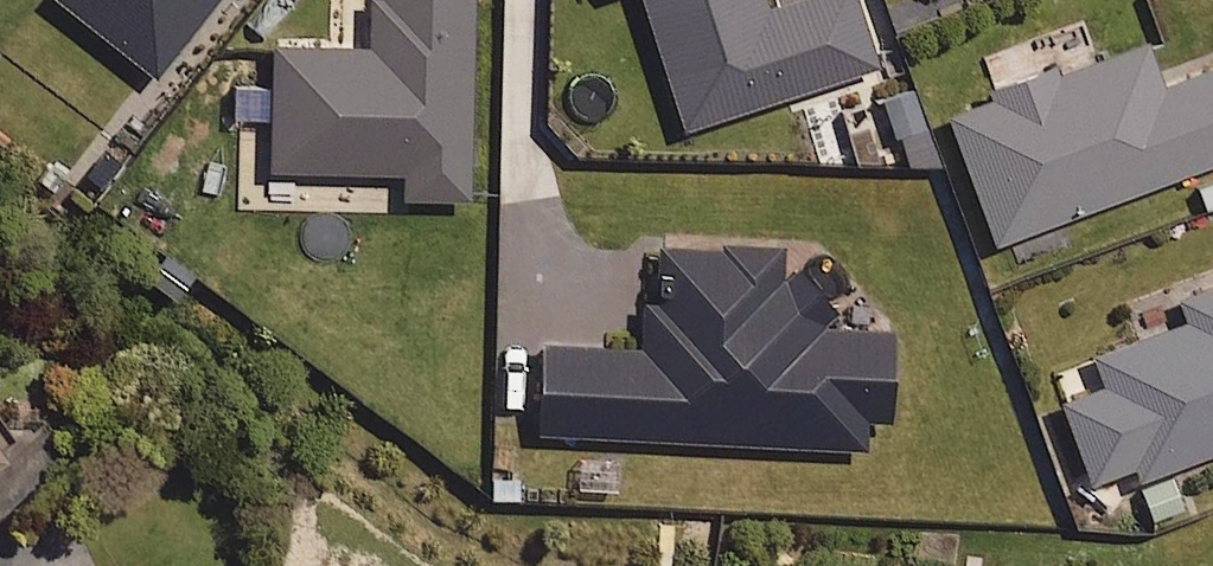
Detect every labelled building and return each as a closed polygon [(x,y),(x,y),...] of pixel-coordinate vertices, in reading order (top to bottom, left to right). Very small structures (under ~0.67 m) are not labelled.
[(156,80),(219,0),(55,0),(156,80)] [(371,50),(275,48),(272,173),(402,177),(402,201),(470,203),(475,0),(372,0),(371,50)] [(773,0),(644,0),(686,131),(879,69),(856,0),(817,0),(777,13),(773,0)] [(1144,41),(948,113),(996,246),(1212,166),(1212,72),(1162,91),(1144,41)] [(608,351),(545,348),(541,433),(878,449),(879,425),(894,425),(899,333),(821,329),(823,283),(779,281),(781,250),(651,244),(647,333),(609,331),(608,351)] [(1139,317),(1147,337),(1052,374),(1095,484),(1136,469),(1141,484),(1212,456),(1212,288),(1139,317)] [(12,443),(0,424),(0,451),(12,443)] [(619,491),(618,455),(579,456),(580,492),(619,491)]
